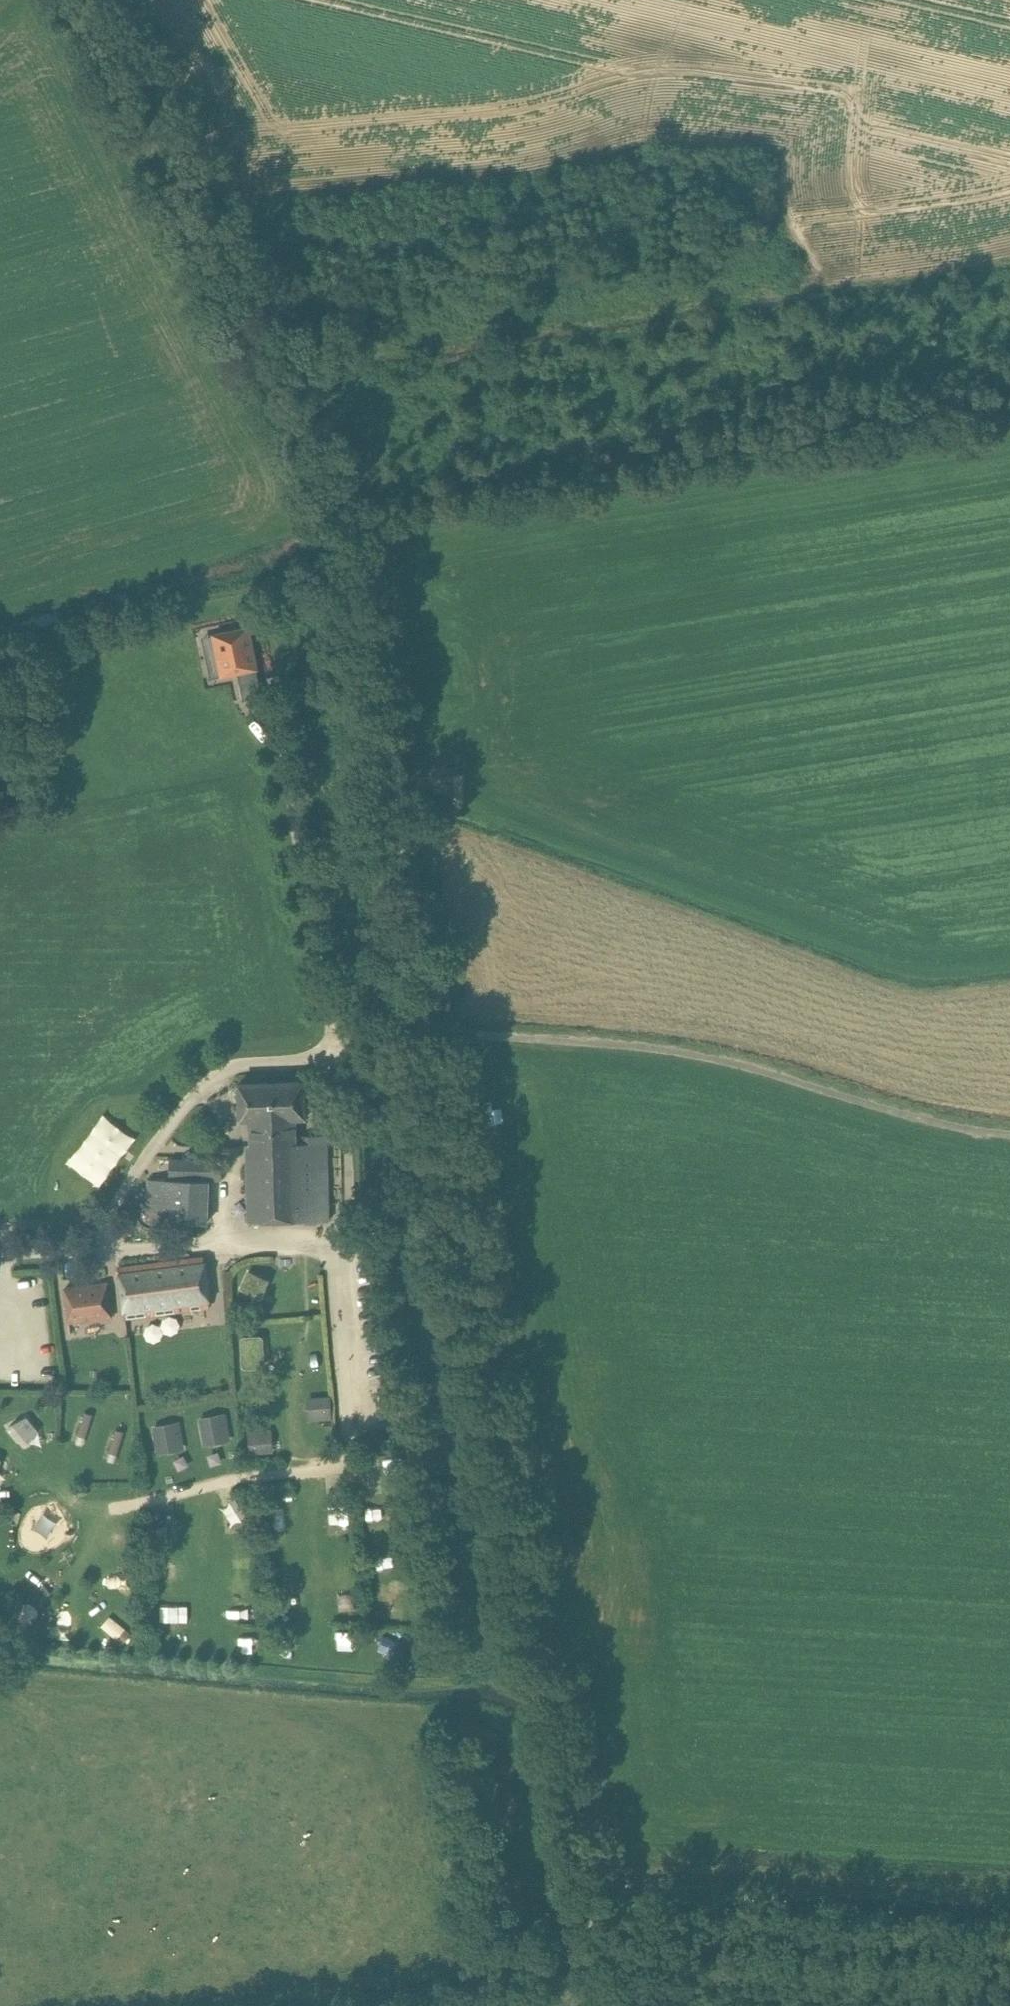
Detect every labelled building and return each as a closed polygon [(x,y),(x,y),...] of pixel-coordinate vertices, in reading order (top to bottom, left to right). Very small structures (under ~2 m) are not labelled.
[(248,627),(214,634),(223,676),(238,673),(244,700),(263,696),(248,627)] [(306,1118),(305,1101),(304,1081),(239,1083),(240,1120),(250,1119),(251,1144),(247,1144),(249,1221),(269,1220),(329,1221),(327,1134),(303,1135),(303,1142),(296,1143),(297,1118),(306,1118)] [(119,1123),(96,1175),(112,1182),(135,1130),(119,1123)] [(222,1179),(222,1160),(182,1159),(181,1178),(222,1179)] [(208,1180),(172,1179),(147,1177),(145,1221),(171,1222),(207,1223),(208,1180)] [(206,1274),(198,1275),(196,1257),(120,1267),(126,1314),(163,1309),(163,1312),(210,1306),(206,1274)] [(238,1289),(259,1297),(267,1276),(245,1268),(238,1289)] [(70,1321),(112,1316),(108,1283),(65,1288),(70,1321)] [(241,1345),(242,1362),(263,1361),(262,1344),(241,1345)] [(306,1396),(308,1420),(331,1419),(329,1395),(306,1396)] [(86,1412),(78,1435),(87,1438),(94,1415),(86,1412)] [(226,1412),(199,1417),(204,1445),(232,1440),(226,1412)] [(17,1445),(38,1435),(28,1413),(7,1423),(17,1445)] [(180,1421),(153,1426),(158,1454),(185,1449),(180,1421)] [(272,1427),(247,1428),(248,1450),(272,1450),(272,1427)] [(116,1430),(109,1452),(118,1455),(125,1432),(116,1430)] [(274,1524),(287,1532),(296,1519),(282,1510),(274,1524)] [(385,1510),(366,1511),(367,1527),(386,1526),(385,1510)] [(392,1569),(391,1549),(372,1550),(373,1570),(392,1569)] [(291,1562),(276,1574),(290,1591),(305,1578),(291,1562)] [(110,1594),(130,1594),(131,1570),(111,1570),(110,1594)] [(332,1644),(348,1644),(349,1627),(333,1627),(332,1644)]
